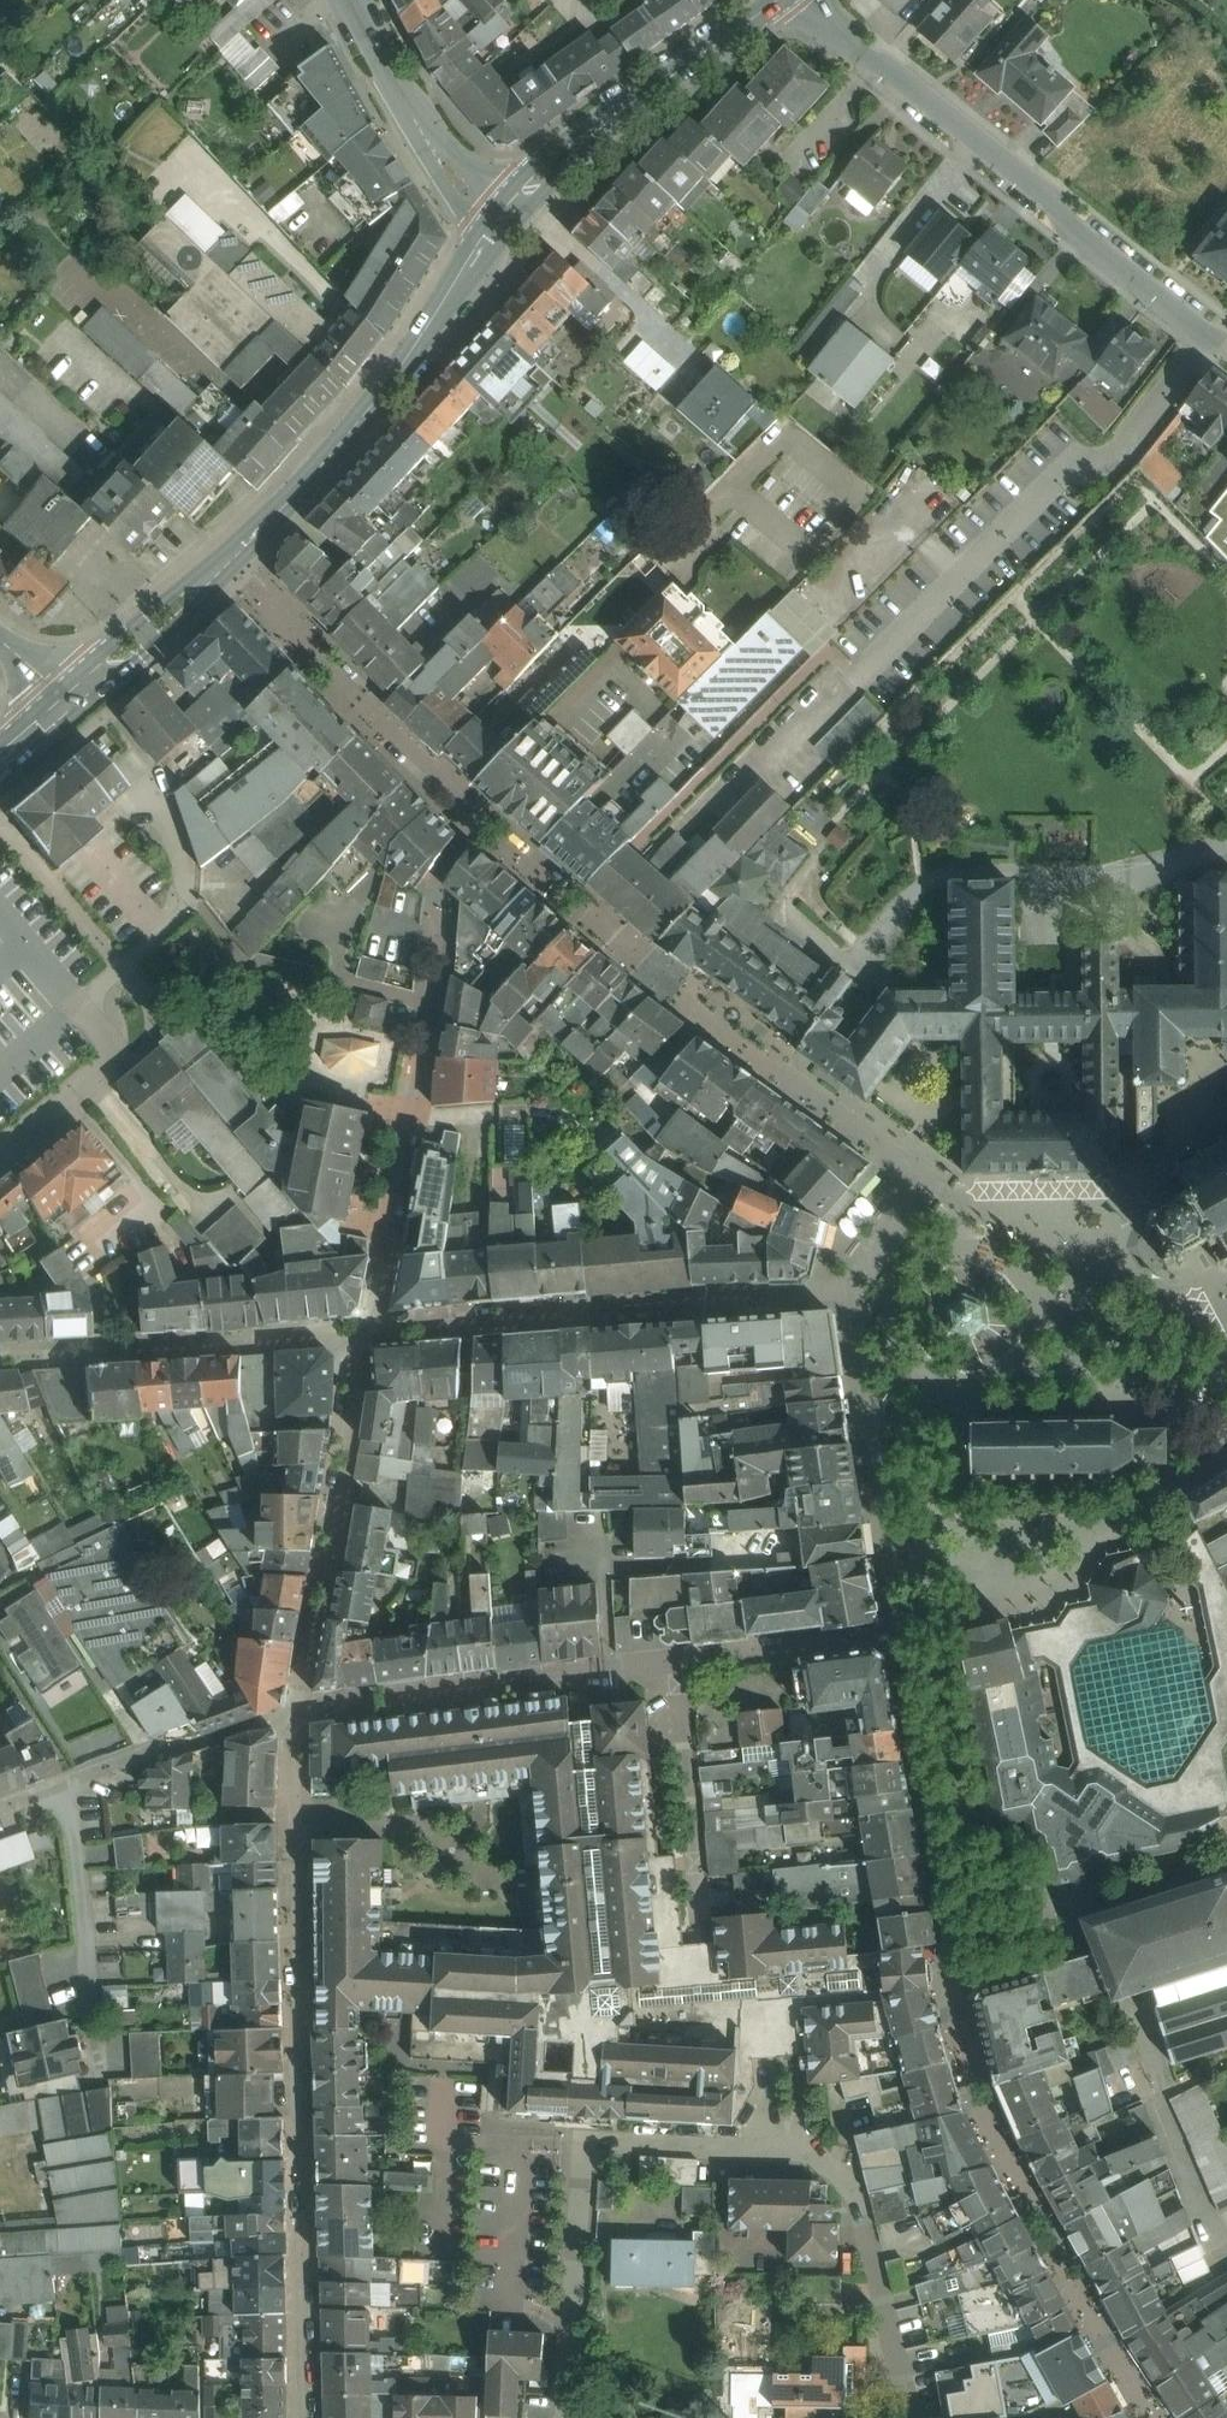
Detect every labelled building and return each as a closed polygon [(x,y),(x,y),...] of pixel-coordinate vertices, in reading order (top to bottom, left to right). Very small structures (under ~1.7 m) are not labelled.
[(188,9),(198,0),(181,0),(188,9)] [(238,7),(208,36),(221,51),(275,0),(246,0),(238,7)] [(402,17),(421,0),(393,0),(402,17)] [(402,17),(413,38),(443,12),(437,0),(421,0),(402,17)] [(443,12),(445,11),(451,1),(452,0),(437,0),(443,12)] [(470,10),(484,24),(496,12),(497,12),(507,3),(505,0),(461,0),(470,10)] [(613,8),(617,5),(620,2),(622,0),(605,0),(613,8)] [(640,0),(622,0),(620,2),(624,6),(628,11),(637,14),(647,7),(640,0)] [(647,7),(669,36),(700,14),(689,0),(656,0),(647,7)] [(700,14),(719,0),(689,0),(700,14)] [(895,13),(907,0),(880,0),(895,13)] [(920,32),(953,61),(989,20),(977,9),(985,0),(948,0),(920,32)] [(637,14),(613,31),(614,33),(634,59),(635,60),(669,36),(647,7),(637,14)] [(470,10),(455,23),(467,37),(481,26),(484,24),(470,10)] [(443,12),(413,38),(423,55),(430,69),(466,38),(467,37),(455,23),(445,11),(443,12)] [(497,12),(496,12),(484,24),(481,26),(492,39),(508,25),(497,12)] [(1049,69),(1031,53),(1045,37),(1027,21),(980,74),(998,90),(1001,87),(1040,122),(1070,88),(1053,72),(1054,71),(1051,67),(1049,69)] [(492,39),(491,40),(502,52),(518,36),(508,25),(492,39)] [(467,37),(466,38),(475,47),(474,48),(478,52),(491,40),(492,39),(481,26),(467,37)] [(510,93),(487,66),(484,69),(453,96),(497,147),(510,149),(619,72),(618,71),(634,59),(614,33),(599,44),(593,34),(510,93)] [(430,69),(453,96),(484,69),(469,52),(474,48),(475,47),(466,38),(430,69)] [(351,83),(332,47),(331,46),(301,70),(305,75),(300,80),(325,111),(302,129),(304,131),(329,162),(375,125),(351,83)] [(261,47),(236,70),(246,80),(271,57),(261,47)] [(740,85),(700,127),(729,152),(743,165),(781,124),(788,130),(827,87),(784,48),(746,90),(740,85)] [(271,57),(246,80),(256,91),(280,68),(271,57)] [(304,75),(268,106),(295,138),(304,131),(302,129),(325,111),(300,80),(305,75),(301,70),(300,70),(304,75)] [(1070,107),(1044,132),(1044,133),(1045,132),(1058,146),(1084,121),(1070,107)] [(700,127),(693,121),(670,145),(706,178),(707,177),(729,152),(700,127)] [(375,125),(329,162),(330,163),(337,157),(352,173),(337,187),(371,225),(384,215),(390,206),(399,219),(417,191),(397,161),(374,130),(377,128),(375,125)] [(906,169),(871,140),(844,173),(880,202),(906,169)] [(670,145),(666,141),(640,169),(674,200),(684,209),(710,180),(707,177),(706,178),(670,145)] [(640,169),(634,164),(613,187),(615,189),(654,224),(674,200),(640,169)] [(817,180),(798,205),(812,216),(831,192),(817,180)] [(654,224),(615,189),(595,211),(629,242),(640,229),(644,233),(642,236),(661,253),(672,241),(654,224)] [(399,219),(348,299),(354,305),(384,338),(442,246),(438,243),(444,234),(417,191),(399,219)] [(292,196),(278,207),(286,218),(300,207),(292,196)] [(1226,209),(1203,238),(1209,243),(1197,257),(1198,258),(1194,262),(1222,284),(1225,280),(1226,281),(1226,209)] [(622,259),(617,255),(629,242),(595,211),(573,235),(628,284),(640,272),(624,257),(622,259)] [(942,215),(910,254),(942,280),(974,241),(942,215)] [(208,255),(167,216),(140,244),(190,291),(216,263),(208,255)] [(230,232),(208,255),(216,263),(230,276),(252,253),(230,232)] [(1028,265),(988,232),(962,263),(1002,296),(1028,265)] [(691,257),(672,241),(661,253),(680,270),(680,269),(684,272),(688,268),(684,265),(691,257)] [(304,302),(252,253),(230,276),(229,277),(276,321),(281,326),(302,304),(304,302)] [(574,270),(556,254),(534,279),(567,309),(577,298),(598,317),(611,304),(589,284),(595,277),(581,263),(574,270)] [(190,291),(166,316),(226,374),(261,338),(276,321),(229,277),(230,276),(216,263),(190,291)] [(657,287),(640,272),(628,284),(645,300),(657,287)] [(851,276),(793,350),(805,361),(864,286),(851,276)] [(567,309),(534,279),(493,323),(532,359),(573,314),(567,309)] [(1037,299),(1005,339),(1053,377),(1077,347),(1084,338),(1085,337),(1037,299)] [(324,326),(302,304),(281,326),(306,349),(324,326)] [(354,305),(314,357),(346,387),(384,338),(354,305)] [(159,360),(102,308),(83,329),(140,381),(158,361),(159,360)] [(1112,319),(1092,344),(1084,338),(1077,347),(1098,365),(1099,364),(1126,330),(1112,319)] [(281,326),(276,321),(261,338),(277,354),(298,373),(314,357),(306,349),(281,326)] [(532,359),(493,323),(452,368),(495,408),(537,363),(532,359)] [(895,361),(848,324),(810,372),(856,409),(895,361)] [(1126,330),(1099,364),(1098,365),(1093,370),(1100,375),(1118,389),(1122,383),(1125,386),(1155,348),(1141,337),(1140,338),(1127,328),(1126,330)] [(634,351),(614,333),(604,343),(624,362),(634,351)] [(261,338),(226,374),(243,390),(277,354),(261,338)] [(298,373),(264,410),(296,441),(346,387),(314,357),(298,373)] [(201,401),(158,361),(140,381),(183,420),(216,451),(248,413),(233,399),(216,417),(227,427),(222,432),(195,407),(201,401)] [(495,408),(452,368),(424,398),(454,426),(470,408),(482,419),(479,422),(492,434),(507,419),(495,408)] [(1093,370),(1089,375),(1088,374),(1083,380),(1090,387),(1100,375),(1093,370)] [(1187,404),(1206,419),(1199,428),(1194,434),(1211,447),(1226,428),(1226,381),(1214,371),(1187,404)] [(1083,380),(1070,394),(1072,395),(1072,397),(1087,412),(1100,398),(1090,387),(1083,380)] [(0,395),(0,436),(1,436),(21,414),(0,395)] [(454,426),(424,398),(403,421),(447,462),(454,455),(439,441),(454,426)] [(1100,398),(1087,412),(1095,420),(1108,405),(1100,398)] [(1108,405),(1095,420),(1106,432),(1121,413),(1110,402),(1108,405)] [(264,410),(257,404),(248,413),(216,451),(235,468),(254,486),(296,441),(264,410)] [(1206,419),(1187,404),(1180,413),(1199,428),(1206,419)] [(94,478),(21,414),(1,436),(13,447),(46,478),(47,477),(74,501),(94,478)] [(183,420),(171,432),(153,415),(118,453),(178,509),(189,519),(235,468),(216,451),(183,420)] [(403,421),(382,443),(411,471),(425,456),(439,470),(447,462),(403,421)] [(411,471),(382,443),(361,466),(390,494),(395,490),(411,471)] [(13,447),(0,461),(0,473),(28,499),(46,478),(13,447)] [(1182,480),(1152,449),(1138,466),(1168,497),(1182,480)] [(178,509),(120,455),(99,479),(96,476),(94,478),(74,501),(92,517),(92,518),(128,551),(135,557),(152,539),(161,528),(178,509)] [(390,494),(361,466),(340,489),(369,517),(370,516),(378,507),(392,520),(395,517),(408,504),(409,504),(395,490),(390,494)] [(74,501),(47,477),(46,478),(28,499),(2,528),(29,552),(48,568),(49,568),(92,518),(92,517),(74,501)] [(369,517),(340,489),(308,522),(356,557),(366,547),(378,534),(367,524),(374,520),(370,516),(369,517)] [(1210,512),(1220,520),(1220,521),(1214,521),(1206,530),(1208,536),(1206,538),(1210,541),(1226,520),(1226,491),(1210,512)] [(408,504),(395,517),(408,529),(421,516),(408,504)] [(421,516),(408,529),(415,535),(430,520),(423,513),(421,516)] [(378,534),(366,547),(378,559),(394,543),(395,543),(408,529),(395,517),(392,520),(387,525),(378,534)] [(378,517),(374,520),(367,524),(378,534),(387,525),(378,517)] [(1210,541),(1226,559),(1226,520),(1210,541)] [(325,554),(296,533),(282,548),(277,576),(296,595),(315,575),(311,572),(325,554)] [(363,574),(352,586),(361,594),(375,580),(380,585),(381,584),(405,559),(408,556),(395,543),(394,543),(378,559),(363,574)] [(356,557),(351,562),(363,574),(378,559),(366,547),(356,557)] [(0,584),(0,588),(10,598),(22,610),(23,609),(36,622),(69,587),(49,568),(48,568),(29,552),(16,567),(0,584)] [(481,582),(486,586),(487,585),(492,591),(506,577),(481,552),(452,580),(468,595),(481,582)] [(0,553),(0,584),(16,567),(0,553)] [(340,573),(327,561),(330,557),(326,554),(325,554),(311,572),(315,575),(296,595),(307,606),(340,573)] [(380,585),(367,600),(333,633),(394,696),(410,680),(426,664),(396,632),(439,588),(417,565),(413,569),(411,567),(412,566),(405,559),(381,584),(380,585)] [(340,573),(307,606),(319,619),(352,586),(363,574),(351,562),(340,573)] [(548,577),(526,599),(541,614),(563,592),(548,577)] [(675,584),(617,642),(637,661),(635,663),(657,685),(659,683),(679,703),(736,645),(721,631),(725,627),(713,614),(706,614),(706,607),(693,594),(689,598),(675,584)] [(352,586),(319,619),(333,633),(367,600),(361,594),(352,586)] [(736,645),(679,703),(714,737),(827,622),(794,590),(772,612),(770,611),(736,645)] [(526,599),(517,608),(517,607),(506,618),(506,619),(491,634),(507,649),(495,661),(506,672),(516,681),(559,635),(539,615),(541,614),(526,599)] [(490,603),(474,619),(490,635),(491,634),(506,619),(506,618),(490,603)] [(283,655),(236,606),(170,670),(188,689),(221,657),(250,686),(283,655)] [(472,617),(446,643),(447,643),(464,661),(490,635),(474,619),(472,617)] [(464,661),(428,698),(406,722),(441,754),(445,751),(466,731),(465,730),(476,719),(453,697),(492,658),(495,661),(507,649),(491,634),(464,661)] [(428,672),(415,685),(410,680),(394,696),(390,700),(391,701),(390,708),(406,722),(428,698),(464,661),(447,643),(442,647),(446,651),(428,671),(428,672)] [(584,646),(550,679),(565,694),(599,660),(584,646)] [(221,657),(188,689),(199,701),(184,715),(197,731),(220,758),(251,731),(241,720),(251,711),(250,710),(295,668),(283,655),(250,686),(221,657)] [(295,668),(250,710),(251,711),(241,720),(251,731),(261,722),(275,737),(276,738),(320,697),(307,684),(309,682),(295,668)] [(506,672),(498,681),(506,689),(503,692),(504,693),(516,681),(506,672)] [(534,690),(501,724),(497,720),(488,729),(476,719),(465,730),(466,731),(445,751),(475,783),(506,751),(507,752),(536,723),(565,694),(550,679),(537,693),(534,690)] [(184,715),(157,683),(139,700),(166,732),(167,732),(179,746),(197,731),(184,715)] [(865,696),(815,747),(834,766),(884,715),(865,696)] [(320,697),(276,738),(275,737),(274,739),(273,739),(271,744),(279,752),(285,751),(287,749),(296,759),(276,778),(274,780),(290,797),(293,794),(306,779),(307,771),(310,772),(316,767),(322,774),(358,737),(359,736),(345,721),(344,722),(320,697)] [(166,732),(139,700),(121,718),(159,763),(179,746),(167,732),(166,732)] [(634,709),(607,737),(628,757),(655,730),(634,709)] [(550,735),(536,723),(507,752),(506,751),(475,783),(475,784),(495,802),(494,803),(519,825),(520,824),(542,843),(585,800),(586,800),(613,772),(559,725),(550,735)] [(344,818),(314,844),(315,845),(335,866),(366,830),(367,829),(403,786),(358,737),(322,774),(314,781),(306,779),(293,794),(307,810),(325,793),(344,818)] [(273,739),(201,803),(214,821),(271,774),(276,778),(296,759),(287,749),(285,751),(279,752),(271,744),(273,739)] [(128,787),(90,743),(8,813),(56,870),(100,833),(89,820),(128,787)] [(271,774),(214,821),(231,845),(251,830),(282,805),(290,797),(274,780),(276,778),(271,774)] [(586,800),(585,800),(542,843),(588,884),(626,846),(677,794),(656,774),(638,792),(648,802),(631,818),(620,830),(599,812),(586,800)] [(602,897),(656,945),(693,907),(743,855),(790,807),(762,781),(714,831),(713,832),(717,835),(699,854),(688,844),(677,834),(648,865),(640,857),(639,857),(602,897)] [(187,785),(175,796),(180,810),(196,797),(187,785)] [(335,866),(329,872),(347,892),(369,872),(367,869),(379,858),(387,867),(394,844),(428,811),(403,786),(367,829),(366,830),(335,866)] [(290,797),(282,805),(251,830),(278,858),(319,823),(307,810),(293,794),(290,797)] [(201,803),(196,797),(180,810),(201,868),(230,846),(231,845),(214,821),(201,803)] [(631,818),(612,801),(599,812),(620,830),(631,818)] [(428,811),(394,844),(387,867),(386,874),(398,884),(404,889),(418,876),(423,881),(426,876),(454,837),(428,811)] [(783,819),(774,828),(786,837),(794,827),(783,819)] [(707,825),(688,844),(699,854),(717,835),(713,832),(714,831),(707,825)] [(774,828),(762,839),(798,866),(808,852),(786,837),(774,828)] [(278,858),(251,830),(231,845),(230,846),(258,876),(279,859),(278,858)] [(762,839),(745,857),(748,859),(749,858),(752,857),(754,857),(756,857),(758,858),(760,859),(762,860),(763,862),(764,864),(764,866),(764,869),(763,871),(769,875),(768,877),(782,887),(798,866),(762,839)] [(315,845),(289,875),(308,896),(329,872),(335,866),(315,845)] [(473,846),(447,882),(447,885),(447,889),(462,902),(496,865),(473,846)] [(626,846),(588,884),(602,897),(639,857),(626,846)] [(749,858),(748,859),(745,857),(743,855),(693,907),(656,945),(676,960),(710,921),(731,897),(732,899),(736,894),(749,904),(750,903),(752,904),(755,905),(758,905),(760,904),(763,903),(765,901),(766,899),(767,896),(766,893),(766,890),(764,888),(762,886),(768,877),(769,875),(763,871),(764,869),(764,866),(764,864),(763,862),(762,860),(760,859),(758,858),(756,857),(754,857),(752,857),(749,858)] [(496,865),(462,902),(492,927),(526,890),(496,865)] [(1198,884),(1193,883),(1191,886),(1182,887),(1182,883),(1178,883),(1179,887),(1175,887),(1175,890),(1179,890),(1179,904),(1176,904),(1176,907),(1179,907),(1179,921),(1176,921),(1176,924),(1179,924),(1179,938),(1176,938),(1176,942),(1179,942),(1179,955),(1176,955),(1176,959),(1179,959),(1180,973),(1177,973),(1177,976),(1180,976),(1180,988),(1156,989),(1156,977),(1135,978),(1136,989),(1136,1039),(1186,1038),(1215,1037),(1215,1045),(1226,1045),(1226,873),(1213,873),(1210,867),(1206,869),(1209,874),(1198,884)] [(398,889),(398,884),(386,874),(377,906),(392,911),(398,889)] [(308,896),(289,875),(265,900),(287,920),(308,897),(308,896)] [(804,881),(791,895),(802,905),(815,891),(804,881)] [(954,979),(1013,978),(1013,884),(953,884),(954,979)] [(483,946),(483,945),(472,957),(483,969),(486,966),(498,953),(506,941),(541,903),(526,890),(492,927),(492,928),(502,937),(490,951),(483,946)] [(731,897),(710,921),(829,1009),(837,998),(839,999),(852,982),(749,904),(736,894),(732,899),(731,897)] [(287,920),(265,900),(250,917),(271,937),(287,920)] [(492,927),(462,902),(455,976),(472,986),(485,971),(483,969),(472,957),(483,945),(483,946),(486,943),(492,928),(492,927)] [(541,903),(506,941),(498,953),(508,960),(512,965),(519,971),(521,973),(522,972),(530,971),(568,931),(570,928),(556,917),(557,916),(541,903)] [(238,915),(227,927),(233,935),(245,922),(238,915)] [(271,937),(250,917),(245,922),(233,935),(252,958),(271,937)] [(710,921),(676,960),(693,971),(697,965),(803,1042),(798,1048),(829,1071),(850,1044),(833,1032),(843,1019),(829,1009),(710,921)] [(530,971),(522,972),(521,973),(519,971),(492,1001),(494,1003),(510,1021),(497,1035),(505,1037),(518,1050),(541,1025),(537,1021),(538,1020),(550,1007),(544,1002),(560,984),(566,989),(597,957),(568,931),(530,971)] [(888,991),(850,1044),(829,1071),(868,1101),(913,1040),(965,1040),(966,1174),(1119,1171),(1117,1039),(1136,1039),(1136,989),(1118,990),(1117,944),(1085,944),(1086,995),(1013,996),(1013,978),(954,979),(954,990),(888,991)] [(498,953),(486,966),(495,974),(508,960),(498,953)] [(390,963),(362,956),(357,977),(384,984),(390,963)] [(550,1007),(538,1020),(564,1045),(582,1026),(582,1027),(588,1021),(572,1006),(585,991),(601,1006),(627,979),(600,957),(597,957),(566,989),(550,1007)] [(455,976),(446,1023),(447,1023),(447,1025),(481,1032),(488,1015),(476,1011),(467,1009),(478,990),(472,986),(455,976)] [(582,1027),(582,1026),(564,1045),(585,1065),(648,1000),(649,999),(628,982),(629,981),(627,979),(601,1006),(598,1010),(606,1018),(590,1035),(582,1027)] [(478,990),(467,1009),(476,1011),(486,994),(478,990)] [(389,1001),(362,994),(354,1022),(381,1029),(389,1001)] [(648,1000),(585,1065),(615,1095),(631,1079),(615,1064),(619,1060),(624,1064),(633,1055),(641,1061),(635,1067),(640,1070),(684,1026),(648,1000)] [(510,1021),(494,1003),(488,1015),(481,1032),(482,1032),(497,1035),(510,1021)] [(176,1062),(204,1038),(207,1035),(192,1016),(161,1043),(165,1049),(176,1062)] [(447,1025),(446,1025),(440,1057),(475,1059),(482,1032),(447,1025)] [(204,1038),(176,1062),(185,1073),(213,1049),(204,1038)] [(379,1063),(377,1038),(335,1041),(337,1066),(379,1063)] [(698,1038),(655,1090),(683,1111),(686,1113),(692,1105),(693,1105),(725,1058),(698,1038)] [(1134,1147),(1134,1150),(1162,1150),(1162,1146),(1158,1146),(1158,1133),(1162,1133),(1162,1130),(1158,1130),(1158,1118),(1161,1118),(1161,1114),(1158,1114),(1158,1103),(1161,1103),(1161,1099),(1158,1099),(1157,1087),(1168,1086),(1168,1089),(1171,1089),(1171,1086),(1179,1086),(1182,1090),(1185,1090),(1190,1085),(1190,1082),(1186,1079),(1186,1070),(1190,1070),(1189,1066),(1186,1066),(1186,1055),(1189,1055),(1189,1051),(1186,1051),(1186,1038),(1136,1039),(1136,1051),(1133,1051),(1133,1054),(1136,1054),(1137,1067),(1133,1067),(1133,1070),(1137,1070),(1137,1082),(1133,1082),(1133,1087),(1137,1087),(1137,1100),(1133,1100),(1134,1103),(1137,1103),(1137,1115),(1133,1115),(1133,1118),(1137,1118),(1137,1130),(1134,1130),(1134,1134),(1137,1134),(1137,1147),(1134,1147)] [(165,1049),(119,1088),(157,1133),(178,1115),(166,1100),(188,1081),(191,1079),(185,1073),(176,1062),(165,1049)] [(278,1126),(213,1049),(185,1073),(191,1079),(268,1171),(269,1170),(276,1130),(277,1130),(278,1126)] [(497,1062),(440,1057),(439,1072),(437,1072),(435,1106),(494,1102),(497,1062)] [(725,1058),(693,1105),(717,1123),(733,1102),(738,1106),(758,1082),(725,1058)] [(269,1177),(188,1081),(166,1100),(178,1115),(250,1199),(255,1193),(262,1186),(269,1177)] [(781,1099),(758,1082),(738,1106),(737,1108),(736,1116),(760,1134),(770,1120),(767,1117),(781,1099)] [(814,1123),(781,1099),(767,1117),(770,1120),(760,1134),(757,1137),(762,1141),(768,1134),(776,1140),(773,1144),(778,1148),(781,1148),(782,1145),(788,1149),(791,1145),(794,1147),(814,1123)] [(367,1113),(307,1102),(301,1135),(277,1130),(276,1130),(269,1170),(293,1175),(289,1196),(298,1207),(314,1225),(315,1225),(329,1242),(341,1243),(341,1235),(339,1231),(341,1221),(345,1222),(367,1113)] [(660,1143),(625,1106),(610,1120),(626,1136),(646,1156),(661,1144),(660,1143)] [(686,1113),(683,1111),(660,1143),(661,1144),(665,1148),(666,1149),(706,1172),(708,1174),(713,1175),(725,1154),(730,1147),(686,1113)] [(734,1127),(726,1121),(715,1135),(723,1141),(734,1127)] [(869,1162),(814,1123),(794,1147),(810,1161),(817,1158),(850,1188),(853,1185),(860,1192),(877,1173),(870,1166),(869,1167),(870,1165),(869,1162)] [(78,1124),(36,1160),(30,1153),(16,1164),(23,1171),(13,1180),(29,1205),(45,1229),(59,1217),(71,1232),(109,1200),(107,1198),(111,1194),(107,1189),(122,1176),(78,1124)] [(506,1163),(524,1163),(524,1125),(506,1125),(506,1163)] [(755,1141),(734,1126),(734,1127),(723,1141),(730,1147),(735,1150),(743,1155),(755,1141)] [(1226,1141),(1222,1135),(1218,1138),(1221,1144),(1205,1153),(1202,1148),(1197,1150),(1200,1156),(1183,1165),(1180,1160),(1175,1162),(1179,1168),(1176,1170),(1178,1172),(1171,1176),(1173,1179),(1170,1181),(1181,1199),(1184,1198),(1185,1200),(1159,1214),(1156,1208),(1150,1212),(1154,1218),(1150,1220),(1152,1223),(1144,1227),(1147,1233),(1156,1229),(1170,1254),(1162,1259),(1166,1265),(1174,1260),(1175,1262),(1177,1260),(1181,1267),(1187,1264),(1183,1257),(1209,1242),(1210,1245),(1208,1246),(1218,1265),(1221,1263),(1223,1267),(1226,1264),(1226,1140),(1226,1141)] [(699,1188),(658,1163),(646,1156),(626,1136),(609,1151),(668,1215),(690,1232),(690,1233),(704,1231),(719,1201),(699,1188)] [(794,1147),(791,1145),(788,1149),(767,1172),(761,1176),(765,1183),(760,1195),(822,1220),(850,1188),(817,1158),(810,1161),(794,1147)] [(706,1172),(666,1149),(658,1163),(699,1188),(704,1180),(708,1174),(706,1172)] [(461,1157),(422,1151),(410,1215),(426,1217),(449,1221),(450,1218),(461,1157)] [(638,1238),(643,1288),(694,1283),(690,1233),(665,1236),(663,1220),(668,1215),(609,1151),(588,1171),(636,1223),(638,1238)] [(761,1176),(725,1154),(713,1175),(744,1188),(760,1195),(765,1183),(761,1176)] [(524,1163),(510,1164),(511,1184),(516,1184),(533,1183),(532,1162),(524,1163)] [(9,1174),(0,1182),(0,1235),(13,1256),(34,1243),(17,1215),(29,1205),(13,1180),(9,1174)] [(289,1196),(271,1175),(269,1177),(262,1186),(278,1201),(271,1208),(279,1216),(267,1229),(269,1231),(298,1207),(289,1196)] [(721,1191),(704,1180),(699,1188),(719,1201),(722,1194),(721,1191)] [(533,1183),(516,1184),(518,1231),(526,1241),(526,1246),(511,1247),(509,1207),(492,1203),(492,1214),(491,1249),(496,1301),(542,1297),(537,1246),(533,1183)] [(278,1201),(262,1186),(255,1193),(271,1208),(278,1201)] [(760,1195),(744,1188),(734,1212),(759,1224),(758,1225),(774,1230),(773,1233),(815,1246),(822,1220),(760,1195)] [(592,1192),(577,1193),(579,1204),(579,1205),(594,1203),(592,1192)] [(271,1208),(255,1193),(250,1199),(240,1210),(264,1232),(267,1229),(279,1216),(271,1208)] [(594,1203),(579,1205),(582,1233),(599,1231),(594,1203)] [(570,1243),(537,1246),(542,1297),(587,1293),(583,1243),(582,1233),(579,1205),(579,1204),(557,1206),(560,1237),(569,1236),(570,1243)] [(264,1232),(240,1210),(209,1244),(230,1268),(241,1265),(256,1250),(269,1237),(264,1232)] [(209,1244),(179,1211),(168,1222),(191,1247),(209,1244)] [(739,1246),(740,1282),(799,1280),(807,1275),(815,1246),(773,1233),(774,1230),(758,1225),(759,1224),(734,1212),(733,1212),(726,1225),(739,1233),(739,1246)] [(492,1214),(450,1218),(449,1221),(446,1252),(450,1305),(496,1301),(491,1249),(492,1214)] [(446,1252),(427,1254),(424,1245),(423,1245),(426,1217),(410,1215),(392,1310),(450,1305),(446,1252)] [(329,1242),(315,1225),(314,1225),(283,1229),(288,1272),(293,1322),(353,1316),(354,1316),(360,1307),(359,1307),(370,1256),(369,1256),(344,1258),(344,1259),(329,1242)] [(740,1282),(739,1246),(707,1247),(706,1233),(704,1231),(690,1233),(694,1283),(740,1282)] [(369,1238),(349,1234),(344,1258),(369,1256),(369,1238)] [(643,1288),(638,1238),(583,1243),(587,1293),(643,1288)] [(53,1241),(18,1263),(24,1273),(41,1262),(40,1260),(58,1249),(53,1241)] [(209,1244),(191,1247),(197,1272),(230,1268),(209,1244)] [(178,1285),(166,1246),(142,1254),(153,1288),(142,1290),(144,1334),(164,1332),(188,1331),(208,1330),(199,1283),(178,1285)] [(86,1291),(58,1249),(40,1260),(41,1262),(59,1287),(63,1287),(64,1293),(38,1295),(39,1299),(45,1339),(90,1336),(86,1291)] [(288,1272),(268,1278),(270,1269),(256,1250),(241,1265),(250,1276),(251,1276),(254,1281),(266,1324),(293,1322),(288,1272)] [(250,1276),(199,1282),(199,1283),(208,1330),(208,1331),(266,1324),(254,1281),(251,1276),(250,1276)] [(982,1305),(967,1299),(967,1295),(964,1296),(964,1299),(951,1309),(948,1307),(947,1310),(950,1312),(952,1328),(950,1330),(952,1332),(954,1330),(970,1336),(970,1339),(973,1339),(973,1336),(985,1326),(988,1327),(989,1324),(986,1323),(984,1307),(987,1305),(985,1303),(982,1305)] [(45,1339),(39,1299),(0,1301),(0,1341),(45,1339)] [(831,1312),(781,1316),(785,1367),(794,1367),(795,1380),(840,1377),(831,1312)] [(781,1316),(704,1321),(707,1365),(707,1374),(730,1372),(728,1349),(757,1347),(758,1369),(785,1367),(781,1316)] [(704,1321),(670,1324),(674,1368),(678,1368),(678,1367),(707,1365),(704,1321)] [(670,1324),(591,1330),(592,1378),(592,1383),(593,1383),(638,1381),(637,1371),(674,1368),(670,1324)] [(591,1330),(561,1332),(562,1382),(560,1420),(557,1472),(577,1473),(577,1392),(593,1389),(593,1383),(592,1383),(592,1378),(591,1330)] [(561,1332),(506,1336),(507,1392),(506,1392),(507,1400),(534,1398),(545,1397),(545,1420),(532,1419),(530,1447),(511,1445),(503,1444),(500,1471),(557,1475),(557,1472),(560,1420),(562,1382),(561,1332)] [(506,1336),(475,1338),(473,1393),(471,1413),(479,1414),(482,1415),(484,1412),(487,1392),(506,1392),(507,1392),(506,1336)] [(462,1339),(418,1343),(422,1399),(418,1399),(415,1443),(435,1445),(438,1411),(444,1410),(443,1397),(459,1396),(462,1339)] [(418,1343),(372,1346),(375,1391),(397,1390),(399,1402),(405,1401),(418,1399),(422,1399),(418,1343)] [(326,1350),(271,1354),(271,1370),(278,1370),(280,1417),(332,1415),(334,1358),(326,1350)] [(271,1354),(242,1356),(241,1394),(247,1417),(280,1417),(278,1370),(271,1370),(271,1354)] [(242,1356),(202,1359),(206,1407),(229,1406),(231,1435),(240,1457),(256,1450),(251,1433),(247,1417),(241,1394),(242,1356)] [(202,1359),(171,1362),(175,1410),(189,1436),(194,1434),(191,1429),(198,1425),(189,1409),(206,1407),(202,1359)] [(171,1362),(139,1364),(143,1412),(160,1411),(184,1456),(196,1449),(189,1436),(175,1410),(171,1362)] [(138,1364),(104,1366),(85,1367),(31,1370),(54,1424),(144,1418),(139,1364),(138,1364)] [(707,1365),(678,1367),(678,1368),(680,1406),(709,1402),(709,1401),(707,1374),(707,1365)] [(674,1368),(637,1371),(638,1381),(638,1383),(637,1385),(638,1400),(638,1401),(644,1478),(646,1509),(647,1510),(685,1510),(686,1534),(696,1534),(695,1504),(687,1505),(686,1505),(685,1488),(681,1420),(680,1406),(678,1368),(674,1368)] [(15,1371),(0,1373),(0,1414),(27,1410),(15,1371)] [(795,1380),(769,1382),(771,1401),(788,1398),(789,1404),(843,1400),(840,1377),(795,1380)] [(769,1382),(750,1384),(751,1397),(737,1399),(738,1405),(771,1401),(769,1382)] [(750,1384),(723,1387),(724,1400),(737,1399),(751,1397),(750,1384)] [(375,1391),(370,1392),(363,1439),(363,1440),(400,1445),(400,1441),(403,1422),(402,1421),(405,1401),(399,1402),(397,1390),(375,1391)] [(545,1397),(534,1398),(532,1419),(545,1420),(545,1397)] [(709,1401),(709,1402),(680,1406),(681,1420),(738,1413),(738,1412),(738,1405),(737,1399),(724,1400),(709,1401)] [(738,1413),(681,1420),(685,1488),(741,1484),(738,1459),(796,1450),(850,1446),(843,1400),(789,1404),(791,1419),(783,1420),(784,1426),(752,1431),(750,1411),(738,1412),(738,1413)] [(1070,1417),(1070,1422),(1056,1422),(1055,1417),(1051,1417),(1051,1422),(1036,1422),(1036,1417),(1033,1417),(1033,1406),(1015,1407),(1015,1417),(1012,1417),(1012,1423),(997,1423),(997,1418),(992,1418),(992,1423),(978,1423),(978,1418),(973,1418),(973,1423),(971,1423),(972,1476),(974,1476),(974,1481),(979,1481),(979,1476),(993,1475),(993,1481),(998,1480),(998,1475),(1012,1475),(1012,1480),(1017,1480),(1017,1475),(1032,1475),(1032,1480),(1037,1480),(1037,1475),(1052,1475),(1052,1480),(1057,1480),(1057,1474),(1071,1474),(1071,1479),(1076,1479),(1075,1474),(1090,1474),(1090,1479),(1095,1479),(1095,1474),(1110,1474),(1112,1480),(1116,1479),(1115,1474),(1133,1464),(1138,1466),(1168,1466),(1167,1430),(1137,1430),(1133,1432),(1114,1423),(1116,1418),(1112,1415),(1109,1421),(1094,1421),(1094,1416),(1089,1416),(1089,1422),(1075,1422),(1075,1416),(1070,1417)] [(471,1413),(468,1439),(476,1439),(479,1414),(471,1413)] [(0,1454),(16,1446),(11,1437),(0,1419),(0,1454)] [(514,1421),(503,1420),(501,1441),(503,1441),(503,1444),(511,1445),(514,1421)] [(34,1428),(11,1437),(16,1446),(21,1454),(44,1444),(34,1428)] [(331,1430),(251,1433),(256,1450),(256,1452),(277,1451),(277,1465),(289,1465),(325,1464),(331,1430)] [(476,1439),(468,1439),(464,1470),(500,1471),(503,1444),(503,1441),(501,1441),(476,1439)] [(400,1445),(363,1440),(361,1453),(398,1459),(400,1445)] [(415,1443),(400,1441),(400,1445),(398,1459),(413,1461),(415,1443)] [(435,1445),(415,1443),(413,1461),(412,1462),(434,1464),(435,1445)] [(16,1446),(0,1454),(0,1467),(9,1487),(34,1475),(21,1454),(16,1446)] [(741,1484),(685,1488),(687,1505),(714,1503),(743,1502),(771,1494),(770,1493),(769,1493),(767,1474),(792,1469),(795,1487),(855,1480),(850,1446),(796,1450),(738,1459),(741,1484)] [(256,1450),(240,1457),(248,1476),(261,1472),(256,1452),(256,1450)] [(398,1459),(361,1453),(356,1479),(378,1482),(379,1476),(398,1479),(400,1468),(411,1470),(412,1462),(413,1461),(398,1459)] [(325,1464),(289,1465),(288,1479),(263,1477),(267,1495),(320,1496),(325,1464)] [(248,1476),(237,1479),(241,1489),(242,1489),(247,1500),(266,1495),(267,1495),(263,1477),(261,1472),(248,1476)] [(577,1473),(557,1472),(557,1475),(557,1486),(555,1512),(566,1512),(579,1511),(579,1510),(581,1473),(577,1473)] [(1183,1499),(1195,1524),(1209,1517),(1224,1510),(1226,1508),(1226,1472),(1183,1499)] [(591,1481),(581,1473),(579,1510),(591,1510),(591,1481)] [(463,1481),(409,1476),(406,1519),(420,1518),(440,1518),(461,1516),(463,1481)] [(644,1478),(591,1481),(591,1510),(608,1510),(609,1510),(631,1509),(635,1509),(646,1509),(644,1478)] [(799,1505),(781,1509),(715,1513),(714,1503),(695,1504),(696,1534),(773,1529),(784,1528),(784,1529),(801,1529),(801,1528),(862,1523),(855,1480),(795,1487),(796,1487),(799,1505)] [(557,1486),(543,1486),(541,1512),(555,1512),(557,1486)] [(241,1489),(221,1495),(227,1506),(247,1500),(242,1489),(241,1489)] [(221,1495),(208,1501),(212,1510),(223,1507),(227,1506),(221,1495)] [(267,1495),(266,1495),(265,1523),(261,1523),(261,1533),(253,1530),(234,1530),(220,1531),(233,1552),(311,1551),(320,1496),(267,1495)] [(392,1511),(359,1505),(347,1572),(378,1573),(378,1574),(416,1580),(419,1561),(384,1555),(392,1511)] [(99,1512),(105,1528),(120,1522),(114,1507),(99,1512)] [(223,1507),(212,1510),(207,1511),(220,1531),(234,1530),(223,1507)] [(631,1509),(609,1510),(610,1522),(636,1522),(635,1509),(631,1509)] [(685,1510),(647,1510),(646,1509),(635,1509),(636,1522),(637,1557),(682,1555),(681,1552),(707,1550),(706,1533),(696,1534),(686,1534),(685,1510)] [(1209,1517),(1217,1532),(1226,1527),(1226,1515),(1224,1510),(1209,1517)] [(566,1512),(555,1512),(541,1512),(539,1512),(539,1543),(568,1540),(566,1512)] [(487,1513),(462,1514),(463,1534),(471,1534),(488,1533),(487,1513)] [(440,1518),(420,1518),(419,1535),(424,1535),(423,1552),(439,1553),(440,1518)] [(707,1550),(681,1552),(682,1555),(684,1575),(685,1575),(805,1567),(805,1568),(812,1567),(867,1557),(862,1523),(801,1528),(801,1529),(803,1544),(737,1548),(707,1550)] [(1090,1598),(1067,1602),(1055,1619),(1011,1628),(1013,1636),(1031,1633),(1039,1637),(1045,1660),(1057,1668),(1075,1762),(1070,1770),(1058,1766),(1060,1777),(1064,1780),(1066,1777),(1069,1779),(1067,1782),(1076,1788),(1084,1776),(1099,1773),(1123,1789),(1125,1795),(1135,1793),(1134,1789),(1137,1789),(1138,1789),(1141,1806),(1150,1804),(1149,1800),(1153,1799),(1156,1816),(1165,1815),(1164,1810),(1168,1810),(1169,1815),(1177,1820),(1219,1811),(1220,1818),(1226,1816),(1226,1590),(1217,1569),(1206,1546),(1195,1524),(1177,1540),(1107,1553),(1098,1565),(1087,1571),(1090,1585),(1088,1587),(1090,1598)] [(191,1644),(114,1526),(78,1543),(115,1601),(154,1661),(157,1665),(181,1649),(182,1650),(191,1644)] [(784,1528),(773,1529),(774,1539),(784,1538),(784,1529),(784,1528)] [(736,1531),(706,1533),(707,1550),(737,1548),(737,1542),(736,1531)] [(748,1542),(748,1531),(736,1531),(737,1542),(748,1542)] [(488,1533),(471,1534),(473,1575),(490,1574),(488,1533)] [(1217,1569),(1226,1564),(1226,1535),(1206,1546),(1217,1569)] [(114,1687),(75,1627),(115,1601),(78,1543),(22,1570),(102,1695),(114,1687)] [(311,1551),(233,1552),(240,1563),(241,1564),(265,1563),(263,1569),(307,1572),(311,1551)] [(805,1567),(685,1575),(684,1575),(657,1577),(659,1603),(688,1600),(689,1607),(672,1609),(668,1614),(659,1615),(655,1621),(656,1626),(660,1630),(666,1629),(667,1634),(676,1641),(675,1641),(679,1645),(824,1626),(824,1630),(878,1622),(867,1557),(812,1567),(805,1568),(805,1567)] [(240,1563),(229,1570),(237,1581),(243,1579),(243,1577),(248,1576),(241,1564),(240,1563)] [(1226,1590),(1226,1564),(1217,1569),(1226,1590)] [(347,1572),(340,1572),(333,1616),(368,1621),(368,1623),(369,1623),(378,1574),(378,1573),(347,1572)] [(306,1576),(268,1574),(261,1610),(300,1612),(306,1576)] [(490,1574),(473,1575),(474,1589),(460,1590),(460,1621),(461,1622),(464,1646),(460,1647),(463,1672),(497,1667),(493,1627),(492,1618),(493,1618),(490,1574)] [(253,1592),(248,1576),(243,1577),(243,1579),(245,1586),(248,1594),(253,1592)] [(657,1577),(632,1579),(632,1605),(659,1603),(657,1577)] [(449,1584),(436,1583),(433,1609),(431,1625),(426,1676),(463,1672),(460,1647),(464,1646),(461,1622),(460,1621),(445,1623),(446,1617),(449,1617),(450,1616),(451,1615),(449,1584)] [(597,1584),(572,1587),(572,1594),(560,1595),(559,1588),(540,1590),(543,1662),(602,1656),(598,1615),(600,1615),(597,1584)] [(245,1586),(231,1591),(242,1616),(253,1611),(248,1594),(245,1586)] [(533,1622),(493,1627),(497,1667),(497,1668),(543,1662),(540,1590),(539,1590),(539,1600),(531,1602),(533,1622)] [(35,1591),(5,1611),(8,1617),(0,1622),(0,1631),(7,1642),(20,1634),(30,1650),(17,1658),(34,1684),(77,1656),(35,1591)] [(115,1601),(75,1627),(114,1687),(124,1681),(154,1661),(115,1601)] [(408,1636),(373,1640),(379,1684),(426,1678),(426,1676),(431,1625),(433,1609),(409,1607),(408,1636)] [(261,1610),(258,1610),(257,1622),(248,1622),(247,1628),(252,1635),(256,1635),(256,1641),(294,1643),(300,1612),(261,1610)] [(333,1616),(327,1616),(314,1692),(347,1688),(348,1643),(349,1643),(350,1627),(368,1630),(369,1623),(368,1623),(368,1621),(333,1616)] [(971,1692),(1039,1677),(1036,1663),(1045,1660),(1039,1637),(1031,1633),(1013,1636),(1011,1628),(1009,1621),(959,1631),(971,1692)] [(368,1630),(350,1627),(349,1643),(348,1643),(347,1688),(379,1684),(373,1640),(365,1641),(368,1630)] [(256,1641),(242,1639),(238,1678),(246,1692),(259,1714),(285,1706),(294,1644),(294,1643),(256,1641)] [(246,1692),(217,1703),(182,1650),(181,1649),(157,1665),(194,1723),(202,1735),(259,1714),(246,1692)] [(873,1650),(802,1660),(802,1661),(802,1662),(811,1713),(846,1709),(848,1719),(860,1717),(860,1718),(862,1733),(850,1735),(830,1737),(830,1738),(831,1738),(850,1736),(897,1729),(884,1658),(873,1650)] [(157,1665),(154,1661),(124,1681),(140,1704),(133,1708),(136,1713),(136,1716),(140,1723),(143,1723),(152,1738),(194,1723),(157,1665)] [(1039,1677),(971,1692),(967,1698),(976,1743),(983,1748),(978,1754),(980,1763),(986,1767),(992,1794),(990,1795),(983,1805),(987,1825),(997,1831),(1019,1827),(1023,1819),(1026,1819),(1029,1835),(1038,1841),(1040,1851),(1048,1856),(1049,1860),(1044,1866),(1047,1879),(1055,1886),(1078,1882),(1082,1874),(1085,1874),(1085,1876),(1098,1873),(1101,1868),(1182,1851),(1187,1845),(1212,1840),(1210,1834),(1220,1818),(1219,1811),(1177,1820),(1169,1815),(1168,1810),(1164,1810),(1165,1815),(1156,1816),(1153,1799),(1149,1800),(1150,1804),(1141,1806),(1137,1789),(1134,1789),(1135,1793),(1125,1795),(1123,1789),(1099,1773),(1084,1776),(1076,1788),(1067,1782),(1069,1779),(1066,1777),(1064,1780),(1060,1777),(1058,1766),(1053,1740),(1047,1741),(1041,1737),(1038,1721),(1041,1715),(1047,1714),(1039,1677)] [(0,1696),(0,1698),(4,1705),(18,1696),(12,1688),(0,1696)] [(36,1724),(18,1696),(4,1705),(22,1732),(23,1733),(36,1724)] [(510,1704),(520,1795),(652,1781),(645,1702),(576,1708),(569,1709),(568,1697),(510,1704)] [(440,1713),(450,1804),(520,1795),(510,1704),(440,1713)] [(781,1709),(739,1713),(743,1748),(785,1743),(781,1709)] [(450,1804),(440,1713),(338,1725),(336,1725),(336,1772),(390,1765),(394,1796),(412,1794),(414,1808),(450,1804)] [(806,1713),(791,1715),(794,1742),(812,1740),(810,1722),(807,1722),(806,1713)] [(336,1721),(313,1724),(313,1796),(338,1796),(337,1775),(336,1775),(335,1772),(336,1772),(336,1725),(336,1721)] [(36,1724),(23,1733),(22,1732),(6,1740),(10,1747),(9,1747),(24,1786),(25,1786),(25,1787),(40,1781),(59,1773),(47,1741),(36,1724)] [(272,1730),(250,1732),(228,1740),(226,1805),(276,1808),(276,1807),(277,1807),(277,1804),(275,1804),(276,1788),(278,1788),(278,1785),(277,1785),(277,1778),(278,1778),(278,1776),(277,1776),(278,1769),(279,1769),(279,1766),(277,1766),(279,1741),(280,1741),(280,1738),(275,1729),(272,1729),(272,1730)] [(744,1763),(900,1747),(897,1729),(850,1736),(852,1748),(833,1750),(831,1738),(830,1738),(812,1740),(794,1742),(785,1743),(743,1748),(744,1763)] [(0,1750),(0,1795),(24,1786),(9,1747),(0,1750)] [(900,1747),(744,1763),(747,1779),(794,1774),(794,1775),(794,1774),(828,1770),(828,1769),(903,1761),(900,1747)] [(194,1752),(154,1766),(154,1771),(148,1771),(142,1780),(142,1787),(148,1786),(148,1809),(178,1809),(178,1813),(193,1813),(194,1752)] [(828,1769),(828,1770),(794,1774),(794,1775),(796,1793),(779,1795),(780,1805),(831,1800),(831,1801),(908,1792),(903,1761),(828,1769)] [(744,1763),(700,1768),(701,1784),(731,1780),(747,1779),(744,1763)] [(731,1780),(715,1782),(716,1794),(732,1792),(731,1780)] [(383,1922),(342,1927),(316,1927),(317,2019),(317,2028),(316,2028),(316,2030),(358,2030),(358,2020),(358,2009),(414,2012),(412,2058),(503,2063),(512,2064),(509,2112),(713,2124),(720,2004),(721,1974),(848,1959),(848,1954),(845,1923),(774,1930),(772,1912),(715,1917),(717,1942),(684,1945),(675,1855),(659,1857),(652,1781),(520,1795),(526,1866),(541,1865),(547,1931),(383,1922)] [(780,1805),(766,1807),(767,1818),(768,1825),(784,1824),(822,1820),(861,1816),(861,1815),(911,1808),(908,1792),(831,1801),(831,1800),(780,1805)] [(766,1807),(756,1808),(758,1819),(767,1818),(766,1807)] [(911,1808),(861,1815),(861,1816),(869,1859),(869,1861),(920,1855),(911,1808)] [(734,1809),(706,1812),(707,1832),(722,1831),(721,1818),(735,1817),(734,1809)] [(193,1813),(178,1813),(178,1828),(193,1827),(193,1813)] [(822,1820),(784,1824),(786,1843),(824,1839),(822,1820)] [(276,1823),(224,1826),(224,1848),(215,1848),(213,1849),(213,1864),(236,1864),(277,1862),(276,1823)] [(0,1840),(0,1871),(35,1858),(25,1831),(0,1840)] [(142,1834),(114,1838),(118,1869),(146,1868),(142,1834)] [(316,1883),(341,1884),(341,1840),(315,1840),(316,1883)] [(342,1927),(383,1922),(383,1840),(341,1840),(341,1884),(342,1927)] [(920,1855),(869,1861),(869,1859),(813,1865),(813,1866),(774,1870),(777,1893),(835,1886),(838,1906),(876,1900),(876,1899),(927,1893),(920,1855)] [(209,1864),(180,1866),(181,1891),(277,1888),(277,1862),(236,1864),(236,1874),(209,1875),(209,1864)] [(760,1868),(730,1874),(733,1888),(763,1881),(760,1868)] [(1080,1919),(1113,2002),(1133,1996),(1154,1989),(1160,2006),(1155,2007),(1173,2064),(1226,2047),(1226,1873),(1080,1919)] [(341,1884),(316,1883),(316,1927),(342,1927),(341,1884)] [(181,1891),(159,1892),(160,1918),(160,1931),(170,1931),(203,1930),(203,1911),(233,1910),(234,1942),(279,1941),(277,1888),(181,1891)] [(159,1892),(117,1894),(118,1920),(160,1918),(159,1892)] [(927,1893),(876,1899),(876,1900),(880,1919),(884,1951),(885,1952),(935,1943),(931,1913),(927,1893)] [(826,1900),(810,1902),(811,1908),(811,1909),(826,1907),(826,1900)] [(810,1902),(778,1905),(779,1911),(811,1908),(810,1902)] [(203,1930),(170,1931),(170,1950),(204,1949),(203,1930)] [(279,1941),(234,1942),(234,1953),(226,1953),(226,1965),(235,1964),(235,1981),(280,1979),(279,1941)] [(720,2004),(713,2124),(735,2125),(735,2124),(755,2085),(753,2059),(808,2054),(810,2083),(834,2082),(902,2071),(903,2072),(904,2072),(899,2054),(895,2036),(939,2024),(933,2003),(931,2003),(927,1987),(929,1986),(929,1985),(927,1960),(925,1960),(924,1946),(936,1944),(935,1943),(885,1952),(884,1951),(848,1954),(848,1959),(721,1974),(720,2004)] [(1049,1964),(1048,1964),(1046,1964),(1045,1964),(1044,1965),(1043,1966),(1042,1967),(1042,1968),(1042,1971),(1044,1973),(1042,1974),(1042,1973),(1030,1976),(1030,1977),(981,1991),(975,2001),(992,2067),(991,2067),(996,2085),(1071,2062),(1070,2059),(1081,2056),(1075,2036),(1064,2040),(1053,2003),(1082,1995),(1084,2003),(1110,1996),(1089,1943),(1079,1946),(1083,1957),(1051,1966),(1050,1964),(1049,1964)] [(204,1949),(170,1950),(170,1984),(191,1983),(205,1982),(204,1949)] [(38,1953),(8,1961),(25,2028),(56,2021),(38,1953)] [(280,1979),(235,1981),(236,2004),(241,2004),(281,2003),(280,1979)] [(205,1982),(191,1983),(192,2006),(221,2005),(221,1994),(215,1994),(215,1982),(205,1982)] [(105,2006),(128,2005),(127,1985),(105,1985),(105,2006)] [(281,2003),(241,2004),(241,2016),(202,2017),(202,2029),(282,2026),(281,2003)] [(137,2009),(115,2011),(115,2024),(138,2023),(137,2009)] [(25,2028),(4,2033),(14,2076),(21,2074),(24,2087),(36,2084),(78,2075),(80,2074),(77,2061),(84,2060),(78,2034),(71,2036),(67,2019),(25,2028)] [(899,2054),(944,2043),(939,2024),(895,2036),(899,2054)] [(282,2026),(202,2029),(203,2031),(216,2030),(216,2041),(210,2041),(210,2062),(217,2061),(217,2075),(274,2073),(283,2073),(282,2026)] [(316,2030),(314,2030),(315,2056),(368,2055),(368,2044),(363,2040),(358,2040),(358,2030),(316,2030)] [(159,2032),(131,2033),(133,2078),(162,2077),(159,2032)] [(1129,2037),(1104,2048),(1115,2073),(1140,2061),(1129,2037)] [(944,2043),(899,2054),(904,2072),(948,2060),(944,2043)] [(1081,2056),(1070,2059),(1071,2062),(1075,2077),(1100,2067),(1096,2052),(1082,2056),(1081,2056)] [(368,2055),(315,2056),(317,2105),(360,2106),(359,2072),(364,2071),(369,2068),(368,2055)] [(912,2105),(886,2110),(891,2127),(892,2127),(963,2112),(948,2060),(904,2072),(903,2072),(912,2105)] [(1018,2137),(1063,2119),(1049,2086),(1075,2078),(1075,2077),(1071,2062),(996,2085),(1005,2106),(1018,2137)] [(1100,2067),(1075,2077),(1075,2078),(1085,2110),(1089,2124),(1094,2121),(1114,2112),(1100,2067)] [(217,2075),(206,2075),(206,2092),(221,2091),(221,2120),(224,2120),(244,2120),(275,2118),(274,2073),(217,2075)] [(78,2075),(36,2084),(39,2099),(82,2092),(78,2075)] [(1201,2085),(1200,2084),(1171,2099),(1194,2146),(1221,2132),(1200,2086),(1201,2085)] [(51,2186),(53,2198),(117,2187),(112,2120),(111,2101),(110,2087),(82,2092),(39,2099),(36,2100),(41,2128),(47,2161),(50,2179),(51,2186)] [(36,2100),(0,2106),(0,2136),(41,2128),(36,2100)] [(136,2100),(111,2101),(112,2120),(137,2118),(136,2100)] [(360,2106),(317,2105),(318,2134),(364,2135),(363,2106),(360,2106)] [(1144,2105),(1128,2110),(1135,2127),(1142,2142),(1157,2136),(1144,2105)] [(1085,2110),(1063,2119),(1076,2144),(1099,2132),(1094,2121),(1089,2124),(1085,2110)] [(963,2112),(892,2127),(896,2145),(913,2142),(923,2148),(927,2163),(912,2167),(914,2183),(992,2165),(984,2149),(983,2149),(963,2112)] [(275,2118),(244,2120),(224,2120),(224,2134),(242,2134),(242,2157),(284,2155),(284,2118),(275,2118)] [(1063,2119),(1018,2137),(1044,2186),(1098,2160),(1100,2159),(1095,2143),(1079,2150),(1076,2144),(1063,2119)] [(224,2134),(224,2120),(221,2120),(209,2120),(210,2142),(213,2142),(221,2141),(221,2134),(224,2134)] [(891,2127),(855,2135),(860,2154),(866,2152),(896,2145),(892,2127),(891,2127)] [(1135,2127),(1123,2132),(1130,2147),(1142,2142),(1135,2127)] [(1191,2148),(1219,2211),(1226,2206),(1226,2139),(1222,2131),(1194,2146),(1191,2148)] [(1123,2132),(1095,2143),(1100,2159),(1130,2147),(1123,2132)] [(364,2135),(318,2134),(319,2161),(368,2162),(367,2135),(364,2135)] [(1098,2160),(1044,2186),(1064,2224),(1111,2199),(1100,2180),(1115,2174),(1164,2154),(1157,2136),(1142,2142),(1130,2147),(1100,2159),(1098,2160)] [(236,2153),(221,2141),(213,2142),(214,2149),(217,2151),(229,2161),(236,2153)] [(210,2142),(207,2142),(208,2152),(217,2151),(214,2149),(213,2142),(210,2142)] [(866,2152),(860,2154),(864,2170),(870,2169),(866,2152)] [(1164,2154),(1115,2174),(1119,2181),(1122,2179),(1125,2184),(1167,2162),(1164,2154)] [(665,2157),(641,2156),(640,2182),(664,2184),(665,2157)] [(698,2159),(665,2157),(664,2184),(697,2185),(698,2159)] [(47,2161),(35,2163),(38,2181),(40,2181),(50,2179),(47,2161)] [(319,2161),(318,2161),(319,2185),(371,2186),(371,2187),(379,2188),(381,2188),(431,2191),(432,2176),(368,2171),(368,2162),(319,2161)] [(914,2183),(912,2183),(916,2200),(917,2204),(923,2220),(958,2201),(970,2224),(978,2238),(1019,2216),(992,2165),(914,2183)] [(912,2167),(888,2172),(891,2188),(898,2186),(912,2183),(914,2183),(912,2167)] [(1169,2168),(1148,2179),(1157,2200),(1178,2189),(1169,2168)] [(286,2170),(234,2172),(235,2186),(210,2179),(205,2192),(234,2200),(286,2194),(286,2170)] [(888,2172),(865,2177),(869,2193),(891,2188),(888,2172)] [(50,2179),(40,2181),(41,2187),(51,2186),(50,2179)] [(812,2186),(751,2185),(751,2179),(731,2179),(730,2228),(796,2229),(796,2259),(789,2259),(789,2260),(838,2261),(838,2223),(832,2223),(833,2204),(818,2204),(817,2204),(811,2203),(812,2186)] [(1148,2179),(1111,2199),(1064,2224),(1085,2263),(1132,2238),(1165,2219),(1165,2218),(1157,2200),(1148,2179)] [(615,2182),(601,2181),(599,2209),(613,2210),(615,2182)] [(912,2183),(898,2186),(902,2203),(916,2200),(912,2183)] [(320,2218),(372,2217),(371,2187),(371,2186),(319,2185),(320,2218)] [(713,2188),(684,2186),(682,2215),(711,2216),(713,2188)] [(891,2188),(869,2193),(877,2225),(905,2218),(902,2203),(898,2186),(891,2188)] [(117,2187),(53,2198),(58,2226),(22,2228),(26,2258),(50,2256),(88,2253),(99,2253),(123,2251),(117,2187)] [(286,2194),(234,2200),(205,2192),(204,2192),(206,2216),(286,2213),(286,2194)] [(958,2201),(923,2220),(935,2243),(970,2224),(958,2201)] [(1165,2219),(1132,2238),(1138,2249),(1140,2253),(1191,2224),(1184,2207),(1165,2218),(1165,2219)] [(206,2216),(191,2217),(192,2242),(215,2241),(214,2230),(233,2229),(234,2238),(244,2237),(286,2233),(286,2213),(206,2216)] [(1019,2216),(978,2238),(990,2261),(1010,2250),(1012,2254),(1033,2243),(1019,2216)] [(372,2217),(320,2218),(321,2255),(373,2258),(372,2217)] [(26,2258),(22,2228),(0,2230),(0,2259),(26,2258)] [(694,2242),(615,2240),(614,2285),(636,2285),(636,2279),(695,2280),(695,2274),(715,2274),(714,2232),(694,2231),(694,2242)] [(1194,2231),(1185,2237),(1191,2249),(1196,2246),(1199,2244),(1194,2231)] [(286,2233),(244,2237),(234,2238),(237,2257),(238,2257),(286,2254),(286,2233)] [(1132,2238),(1085,2263),(1102,2295),(1145,2272),(1149,2269),(1146,2263),(1141,2265),(1134,2252),(1138,2249),(1132,2238)] [(1010,2250),(990,2261),(1002,2283),(1004,2288),(1008,2286),(1048,2270),(1033,2243),(1012,2254),(1010,2250)] [(1191,2249),(1170,2259),(1177,2273),(1178,2276),(1204,2262),(1196,2246),(1191,2249)] [(123,2251),(99,2253),(100,2265),(124,2263),(123,2251)] [(88,2253),(50,2256),(52,2273),(90,2271),(88,2253)] [(99,2253),(88,2253),(90,2271),(100,2270),(100,2265),(99,2253)] [(286,2254),(238,2257),(237,2257),(194,2260),(196,2291),(212,2290),(237,2289),(237,2286),(286,2283),(286,2254)] [(373,2258),(321,2255),(322,2279),(371,2281),(370,2271),(389,2272),(390,2259),(373,2258)] [(0,2259),(0,2304),(56,2300),(52,2273),(50,2256),(26,2258),(0,2259)] [(420,2261),(390,2259),(389,2272),(389,2282),(396,2282),(420,2283),(420,2261)] [(1149,2269),(1145,2272),(1151,2283),(1155,2280),(1159,2281),(1159,2282),(1174,2274),(1175,2276),(1177,2274),(1177,2273),(1170,2259),(1149,2269)] [(990,2261),(916,2285),(921,2304),(958,2294),(1002,2283),(990,2261)] [(1048,2270),(1008,2286),(1028,2322),(1030,2322),(1066,2305),(1048,2270)] [(1145,2272),(1102,2295),(1118,2324),(1125,2336),(1164,2313),(1166,2311),(1160,2300),(1151,2283),(1145,2272)] [(1207,2286),(1215,2299),(1226,2291),(1226,2274),(1207,2286)] [(371,2281),(322,2279),(323,2302),(390,2306),(390,2300),(382,2299),(382,2292),(371,2292),(371,2281)] [(389,2282),(371,2281),(371,2292),(382,2292),(382,2299),(390,2300),(390,2306),(397,2306),(396,2282),(389,2282)] [(420,2283),(396,2282),(397,2306),(421,2306),(420,2283)] [(286,2283),(237,2286),(237,2289),(212,2290),(213,2315),(286,2313),(286,2283)] [(1002,2283),(958,2294),(969,2335),(989,2331),(1028,2322),(1008,2286),(1004,2288),(1002,2283)] [(1166,2311),(1164,2313),(1173,2327),(1183,2320),(1194,2336),(1206,2328),(1202,2322),(1210,2317),(1212,2316),(1196,2293),(1166,2311)] [(1066,2305),(1030,2322),(1045,2350),(1080,2331),(1066,2305)] [(1210,2317),(1224,2338),(1226,2336),(1226,2306),(1212,2316),(1210,2317)] [(323,2331),(369,2334),(369,2311),(323,2309),(323,2331)] [(213,2315),(204,2315),(205,2336),(243,2335),(244,2359),(286,2358),(286,2313),(213,2315)] [(1173,2327),(1164,2313),(1125,2336),(1124,2337),(1142,2364),(1142,2363),(1155,2383),(1194,2357),(1173,2327)] [(1206,2328),(1194,2336),(1183,2320),(1173,2327),(1194,2357),(1194,2358),(1224,2338),(1210,2317),(1202,2322),(1206,2328)] [(27,2322),(11,2321),(11,2324),(9,2360),(25,2361),(27,2322)] [(1037,2354),(1045,2350),(1030,2322),(1028,2322),(989,2331),(994,2362),(998,2361),(1019,2357),(1034,2349),(1037,2354)] [(0,2323),(0,2359),(9,2360),(11,2324),(0,2323)] [(122,2388),(100,2387),(100,2417),(138,2417),(133,2362),(130,2325),(130,2323),(103,2325),(105,2346),(115,2346),(118,2375),(121,2375),(122,2388)] [(369,2334),(323,2331),(324,2352),(369,2353),(370,2354),(394,2355),(394,2346),(399,2346),(399,2339),(384,2339),(384,2344),(369,2343),(369,2334)] [(1080,2331),(1045,2350),(1037,2354),(1051,2380),(1094,2356),(1080,2331)] [(543,2334),(493,2333),(491,2416),(520,2417),(521,2379),(542,2380),(543,2334)] [(61,2338),(66,2378),(67,2378),(72,2417),(100,2417),(100,2387),(98,2387),(98,2376),(100,2376),(100,2354),(98,2334),(61,2338)] [(1194,2358),(1219,2396),(1220,2397),(1226,2391),(1226,2336),(1224,2338),(1194,2358)] [(828,2374),(775,2373),(774,2407),(787,2407),(787,2417),(833,2417),(833,2414),(852,2414),(853,2395),(865,2395),(866,2347),(844,2346),(844,2356),(832,2356),(832,2370),(828,2374)] [(1037,2354),(1034,2349),(1019,2357),(998,2361),(1008,2417),(1026,2415),(1061,2397),(1051,2380),(1037,2354)] [(369,2353),(324,2352),(325,2372),(370,2373),(370,2367),(384,2367),(384,2368),(399,2368),(399,2361),(395,2361),(394,2355),(370,2354),(369,2353)] [(429,2354),(409,2354),(409,2368),(429,2368),(429,2354)] [(451,2355),(429,2354),(429,2368),(450,2369),(451,2355)] [(1094,2356),(1051,2380),(1061,2397),(1065,2405),(1073,2400),(1108,2381),(1094,2356)] [(30,2357),(29,2383),(28,2417),(72,2417),(67,2378),(66,2378),(51,2378),(52,2358),(30,2357)] [(1155,2383),(1178,2417),(1186,2417),(1219,2396),(1194,2358),(1194,2357),(1155,2383)] [(286,2358),(244,2359),(224,2359),(224,2372),(243,2372),(243,2384),(286,2384),(286,2358)] [(224,2372),(224,2359),(205,2359),(206,2385),(224,2385),(224,2372)] [(967,2391),(948,2394),(952,2417),(989,2417),(1001,2417),(1008,2417),(998,2361),(994,2362),(972,2365),(974,2379),(965,2380),(967,2391)] [(148,2363),(133,2362),(136,2389),(144,2389),(148,2383),(148,2363)] [(199,2365),(184,2364),(184,2377),(193,2391),(200,2391),(199,2365)] [(370,2373),(325,2372),(325,2393),(370,2394),(371,2393),(394,2394),(395,2394),(397,2394),(398,2380),(387,2380),(387,2383),(370,2382),(370,2373)] [(433,2380),(398,2380),(397,2394),(433,2395),(433,2380)] [(1073,2400),(1083,2417),(1102,2417),(1120,2411),(1123,2410),(1108,2381),(1073,2400)] [(286,2384),(243,2384),(243,2400),(243,2409),(286,2409),(286,2384)] [(224,2385),(206,2385),(206,2406),(224,2406),(224,2396),(224,2385)] [(136,2389),(139,2417),(171,2417),(172,2390),(144,2389),(136,2389)] [(172,2390),(171,2417),(201,2417),(200,2391),(193,2391),(172,2390)] [(325,2393),(326,2417),(372,2417),(394,2417),(395,2394),(394,2394),(371,2393),(370,2394),(325,2393)] [(395,2394),(394,2417),(477,2417),(478,2396),(433,2395),(397,2394),(395,2394)] [(243,2400),(224,2396),(224,2406),(243,2409),(243,2400)] [(1219,2396),(1186,2417),(1226,2417),(1226,2407),(1220,2397),(1219,2396)] [(224,2406),(206,2406),(206,2417),(224,2417),(224,2406)] [(243,2409),(243,2417),(286,2417),(286,2409),(243,2409)]
